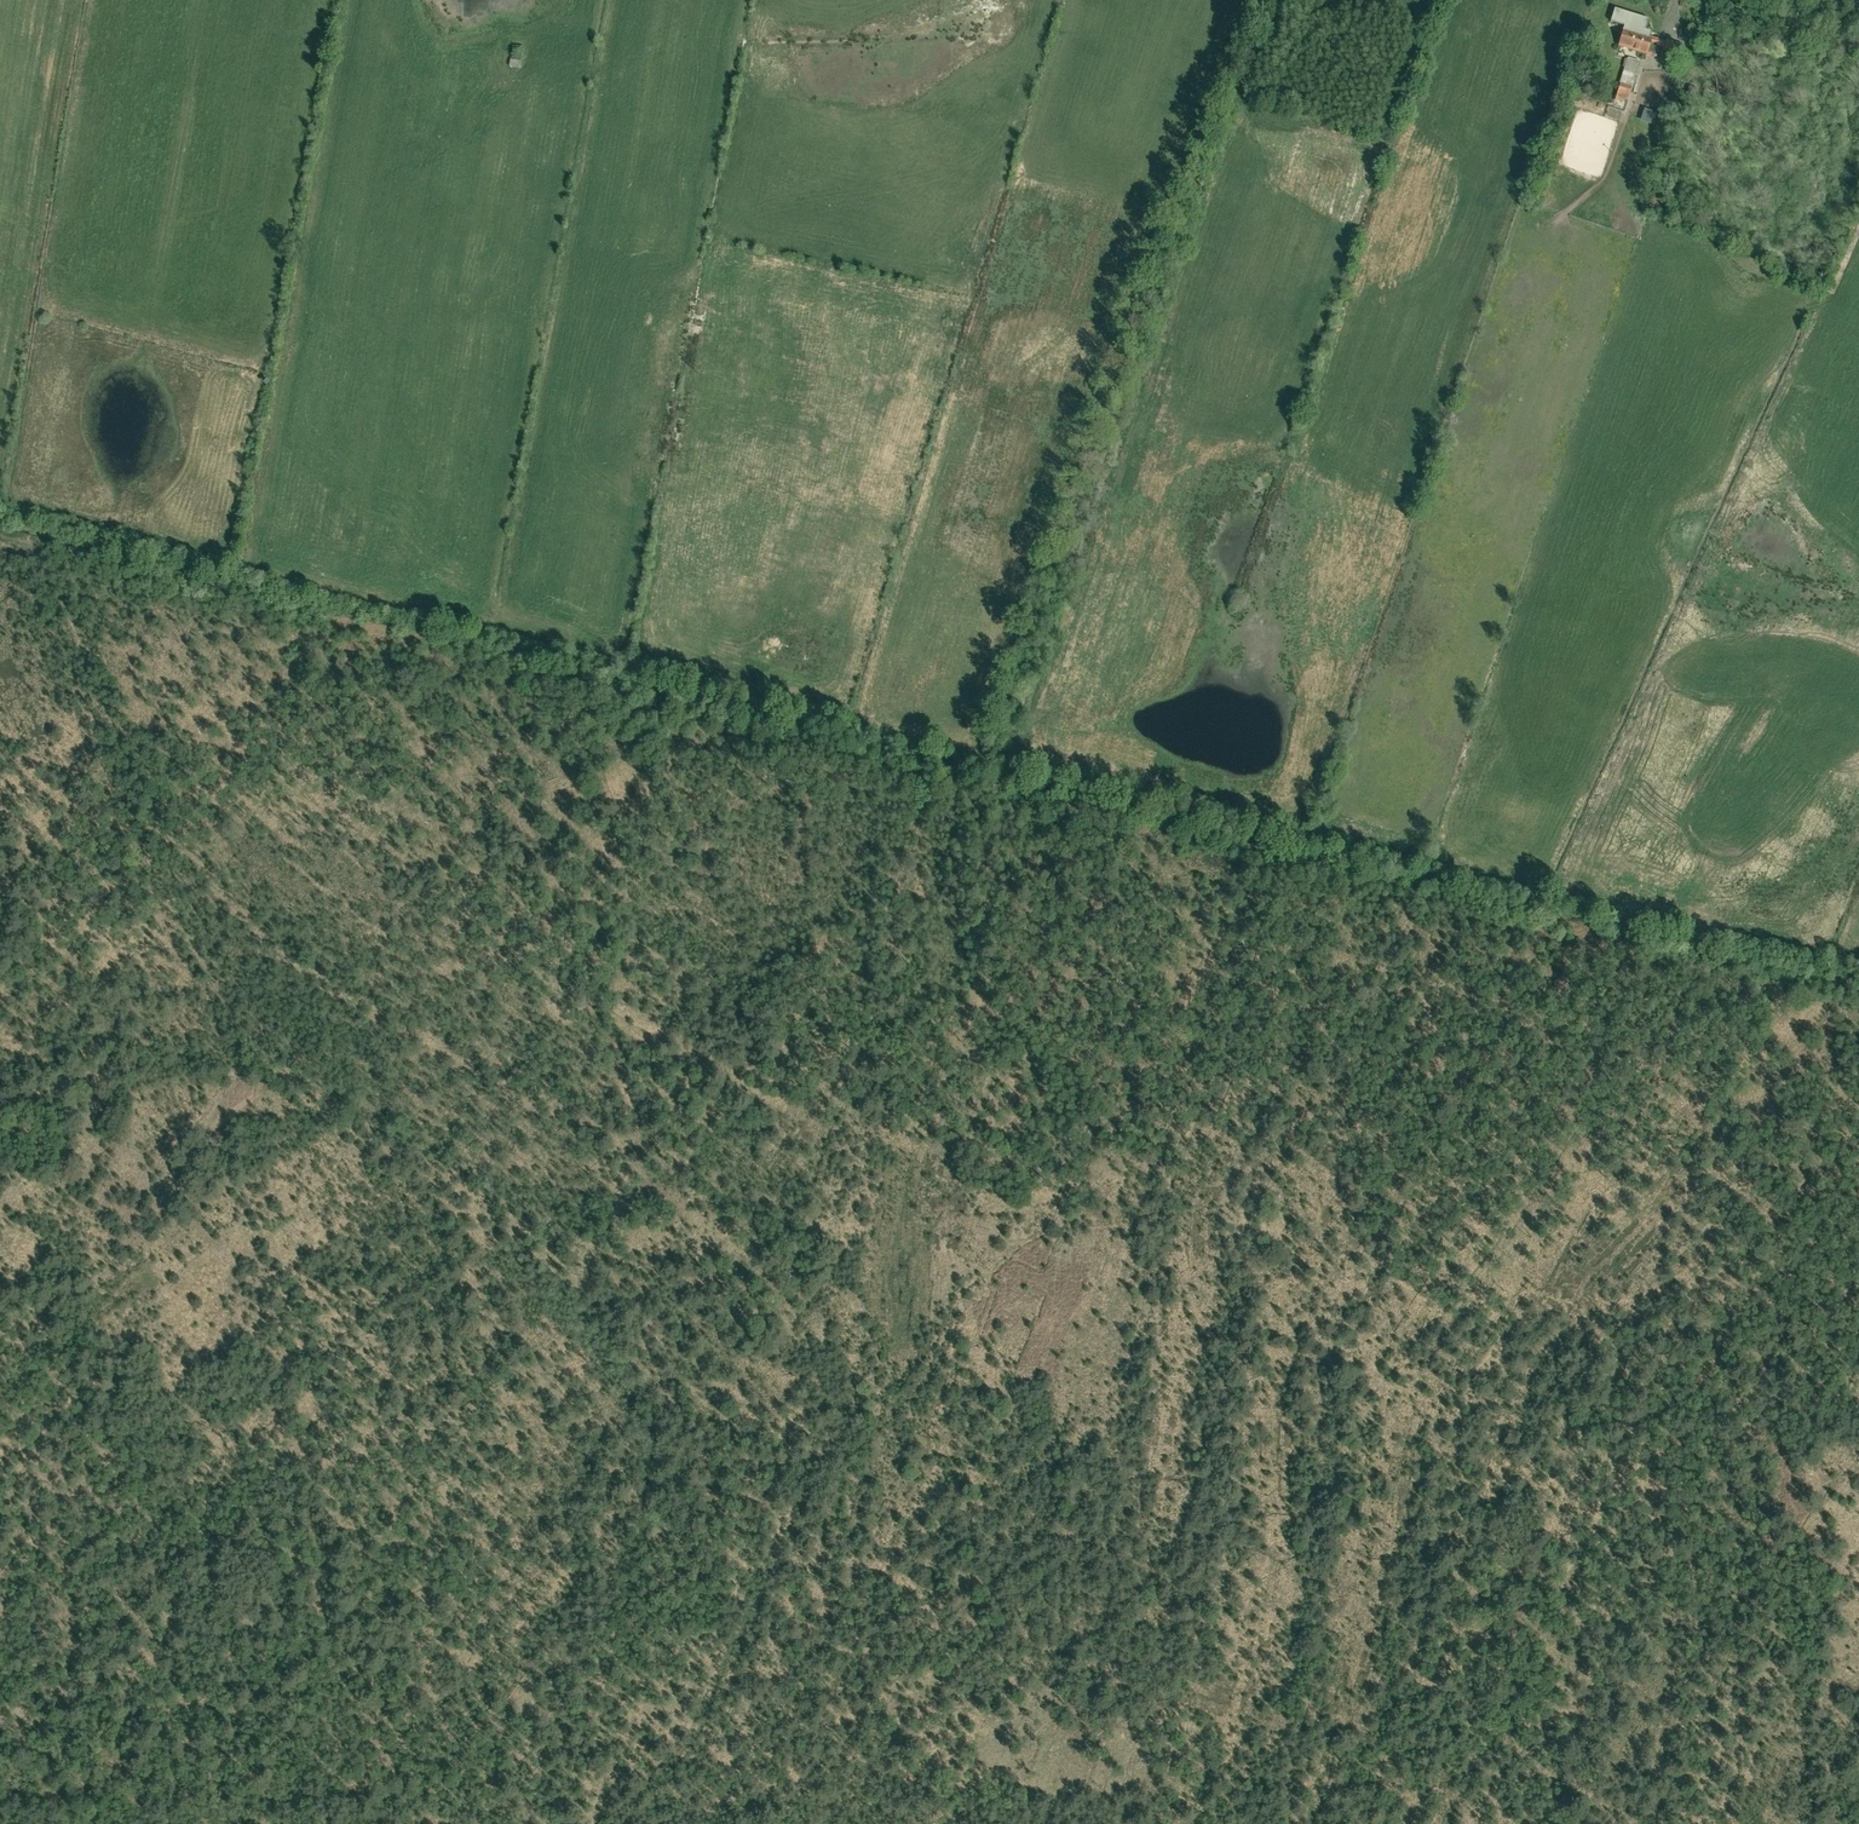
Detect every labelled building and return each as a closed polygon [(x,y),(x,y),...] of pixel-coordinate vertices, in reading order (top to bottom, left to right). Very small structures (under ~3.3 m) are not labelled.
[(1653,40),(1623,32),(1618,49),(1648,57),(1651,46),(1653,40)] [(1666,44),(1653,40),(1651,46),(1664,50),(1666,44)] [(1682,48),(1666,44),(1664,50),(1661,59),(1678,63),(1682,48)] [(529,52),(518,50),(516,65),(527,67),(529,52)] [(1632,87),(1639,62),(1628,59),(1621,83),(1632,87)] [(1689,97),(1698,100),(1701,89),(1692,86),(1689,97)] [(1620,118),(1622,110),(1609,106),(1607,114),(1620,118)]
